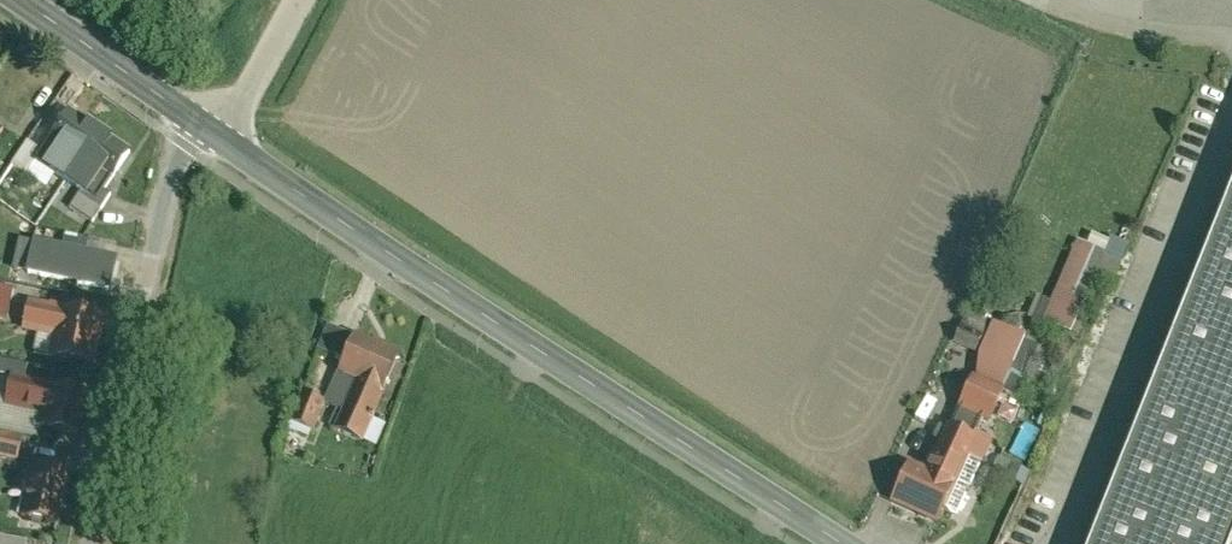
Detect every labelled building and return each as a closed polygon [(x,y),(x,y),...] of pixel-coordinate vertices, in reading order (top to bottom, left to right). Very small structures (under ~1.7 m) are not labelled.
[(126,155),(65,115),(45,144),(66,157),(56,172),(52,178),(51,180),(65,189),(75,196),(90,173),(103,182),(107,184),(126,155)] [(56,172),(66,157),(45,144),(43,143),(34,157),(56,172)] [(103,182),(90,173),(75,196),(66,210),(87,223),(104,198),(96,193),(103,182)] [(65,189),(51,180),(52,178),(48,175),(33,199),(51,210),(65,189)] [(1231,539),(1231,186),(1089,543),(1230,543),(1231,539)] [(39,231),(30,268),(113,287),(121,250),(39,231)] [(1089,251),(1077,246),(1042,327),(1066,337),(1080,307),(1067,301),(1089,251)] [(10,293),(0,290),(0,324),(2,324),(10,293)] [(1039,293),(1031,314),(1044,319),(1051,298),(1039,293)] [(89,371),(101,322),(23,303),(15,335),(47,343),(43,360),(89,371)] [(313,354),(338,364),(349,340),(323,329),(313,354)] [(395,358),(349,339),(349,340),(338,364),(332,377),(350,385),(329,434),(357,446),(395,358)] [(6,382),(20,385),(23,371),(0,366),(0,406),(6,382)] [(968,381),(952,413),(942,432),(968,445),(977,426),(983,429),(1000,397),(968,381)] [(83,400),(20,385),(6,382),(0,406),(0,411),(44,421),(41,433),(74,441),(83,400)] [(310,434),(321,406),(297,397),(286,424),(310,434)] [(384,439),(366,431),(359,447),(377,455),(384,439)] [(885,507),(931,530),(973,447),(968,445),(942,432),(921,476),(905,468),(885,507)] [(14,468),(20,442),(0,438),(0,464),(14,468)] [(53,530),(66,475),(25,465),(20,485),(24,486),(15,521),(53,530)]
